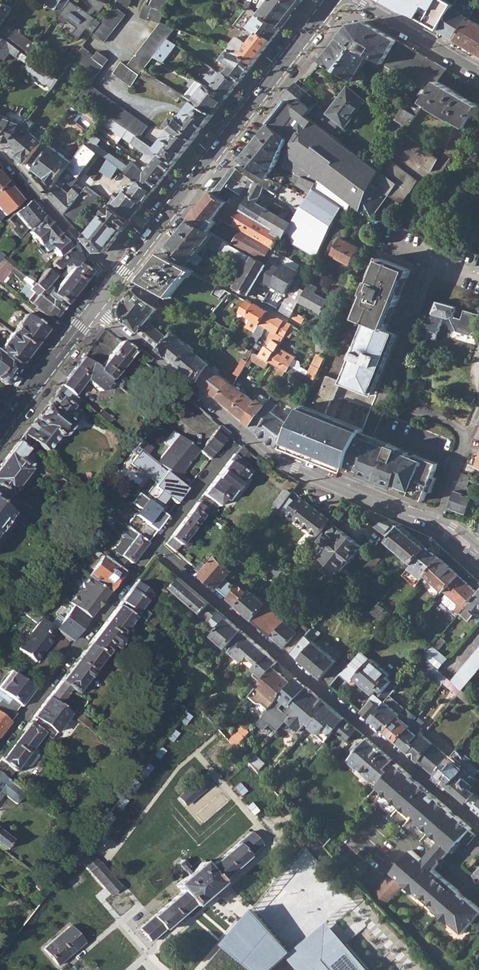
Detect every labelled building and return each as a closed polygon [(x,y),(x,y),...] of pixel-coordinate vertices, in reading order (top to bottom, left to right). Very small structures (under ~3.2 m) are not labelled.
[(56,9),(58,6),(63,10),(70,1),(70,0),(44,0),(56,9)] [(94,33),(99,27),(93,22),(96,18),(91,15),(93,13),(94,13),(97,10),(100,12),(107,3),(101,0),(89,0),(87,3),(93,7),(88,13),(78,5),(77,6),(70,1),(63,10),(57,18),(64,24),(68,20),(78,28),(74,34),(81,39),(88,29),(94,33)] [(150,19),(154,9),(164,12),(168,4),(170,0),(154,0),(151,7),(146,4),(141,18),(149,21),(149,19),(150,19)] [(261,15),(268,17),(281,28),(291,14),(302,0),(273,0),(261,15)] [(442,31),(454,9),(456,5),(448,0),(386,0),(442,31)] [(1,27),(14,8),(3,3),(0,7),(0,26),(1,27)] [(94,33),(104,42),(126,14),(115,6),(99,27),(94,33)] [(160,23),(164,12),(154,9),(150,19),(160,23)] [(442,31),(459,40),(471,19),(454,9),(442,31)] [(261,15),(248,11),(237,26),(249,31),(272,40),(281,28),(268,17),(261,15)] [(471,19),(459,40),(478,52),(478,23),(471,19)] [(5,33),(20,44),(31,53),(38,43),(9,22),(5,27),(5,33)] [(139,76),(179,101),(183,94),(144,70),(175,29),(161,23),(128,66),(122,62),(113,73),(132,86),(139,76)] [(340,38),(359,50),(365,41),(372,45),(372,47),(374,48),(370,57),(373,58),(424,89),(431,94),(439,81),(447,69),(367,23),(351,25),(340,38)] [(242,55),(252,64),(272,40),(249,31),(247,34),(243,32),(233,45),(234,46),(231,50),(242,55)] [(8,47),(12,50),(12,51),(16,54),(20,50),(0,35),(0,36),(0,58),(8,47)] [(371,61),(373,58),(370,57),(359,50),(340,38),(322,61),(355,81),(369,59),(371,61)] [(73,61),(95,78),(109,59),(98,51),(94,57),(83,48),(77,56),(74,60),(73,61)] [(225,72),(223,75),(235,86),(252,64),(242,55),(231,50),(223,60),(232,66),(226,73),(225,72)] [(74,60),(77,56),(71,51),(61,64),(67,69),(73,61),(74,60)] [(26,68),(38,77),(40,80),(45,84),(48,84),(54,88),(60,79),(53,75),(32,59),(26,68)] [(61,64),(53,75),(60,79),(67,69),(61,64)] [(207,85),(212,88),(226,98),(235,86),(223,75),(217,71),(207,85)] [(213,112),(214,113),(226,98),(212,88),(207,85),(198,80),(186,96),(193,101),(213,112)] [(425,102),(434,107),(433,108),(469,128),(478,111),(478,105),(439,81),(431,94),(425,102)] [(109,116),(139,138),(148,126),(89,84),(81,95),(109,116)] [(301,101),(307,105),(313,98),(297,84),(284,98),(287,99),(289,101),(297,107),(301,101)] [(329,114),(348,128),(369,101),(350,87),(329,114)] [(431,94),(424,89),(408,112),(416,116),(425,102),(431,94)] [(173,127),(155,149),(175,164),(214,113),(213,112),(193,101),(178,120),(175,117),(170,124),(173,127)] [(362,215),(374,219),(391,196),(399,183),(382,170),(309,116),(313,110),(307,105),(301,101),(297,107),(289,101),(271,124),(289,138),(295,140),(289,154),(283,168),(303,177),(318,183),(315,188),(342,205),(362,215)] [(395,120),(408,128),(416,116),(408,112),(403,109),(395,120)] [(11,144),(19,135),(30,120),(31,119),(17,113),(13,114),(9,118),(0,114),(0,140),(11,144)] [(117,160),(113,164),(118,167),(128,173),(131,175),(136,179),(139,181),(153,191),(175,164),(155,149),(139,138),(109,116),(104,124),(140,151),(146,155),(142,159),(151,166),(149,168),(146,173),(138,167),(132,163),(128,168),(117,160)] [(10,145),(20,152),(17,156),(26,164),(44,142),(30,131),(35,124),(30,120),(19,135),(11,144),(10,145)] [(284,151),(289,154),(295,140),(289,138),(271,124),(262,135),(284,151)] [(397,145),(432,171),(440,159),(405,133),(397,145)] [(249,151),(276,169),(284,151),(262,135),(249,151)] [(87,145),(94,150),(100,142),(93,137),(87,145)] [(74,189),(82,195),(89,188),(85,185),(80,177),(93,161),(103,168),(109,160),(94,150),(87,145),(73,162),(61,178),(67,182),(74,189)] [(38,170),(57,184),(61,178),(73,162),(54,148),(44,162),(41,160),(39,163),(41,165),(38,170)] [(137,155),(142,159),(146,155),(140,151),(137,155)] [(282,186),(288,177),(280,172),(276,169),(249,151),(241,160),(265,176),(282,186)] [(399,183),(391,196),(402,205),(411,193),(412,194),(419,181),(389,159),(382,170),(399,183)] [(103,168),(112,175),(113,175),(118,167),(113,164),(109,160),(103,168)] [(139,165),(138,167),(146,173),(149,168),(143,164),(139,165)] [(266,188),(258,182),(248,198),(244,196),(238,192),(243,184),(239,181),(245,174),(236,166),(215,192),(224,198),(228,193),(234,197),(230,202),(262,223),(269,209),(259,203),(265,192),(266,188)] [(118,193),(124,186),(121,184),(128,173),(118,167),(113,175),(112,175),(106,184),(114,191),(118,193)] [(292,179),(293,176),(281,170),(280,172),(288,177),(292,179)] [(124,186),(131,175),(128,173),(121,184),(124,186)] [(292,179),(299,184),(301,179),(293,176),(292,179)] [(299,184),(312,193),(315,188),(318,183),(303,177),(301,179),(299,184)] [(82,195),(74,189),(70,194),(62,188),(67,182),(61,178),(57,184),(49,194),(66,215),(82,195)] [(254,180),(244,196),(248,198),(258,182),(254,180)] [(136,186),(132,191),(127,187),(111,205),(130,220),(153,191),(139,181),(136,186)] [(4,216),(22,200),(6,182),(0,187),(0,211),(4,216)] [(66,215),(77,229),(102,198),(89,188),(82,195),(66,215)] [(312,193),(294,223),(285,239),(316,256),(342,205),(315,188),(312,193)] [(193,219),(211,231),(219,222),(216,220),(219,216),(252,236),(278,251),(284,241),(285,239),(262,223),(230,202),(234,197),(228,193),(224,198),(215,192),(193,219)] [(19,239),(27,229),(39,215),(29,202),(7,219),(14,227),(11,230),(19,239)] [(262,223),(285,239),(294,223),(294,222),(296,219),(289,214),(289,215),(287,219),(282,216),(284,212),(286,209),(277,203),(274,208),(273,211),(269,209),(262,223)] [(130,220),(111,205),(106,213),(103,211),(102,213),(103,215),(85,238),(97,252),(105,252),(130,220)] [(52,248),(60,256),(68,249),(42,217),(29,233),(47,252),(52,248)] [(169,249),(193,262),(199,255),(203,250),(207,246),(216,235),(211,231),(193,219),(169,249)] [(333,254),(351,264),(360,247),(344,238),(348,231),(340,227),(336,235),(341,238),(333,254)] [(220,252),(227,241),(216,235),(207,246),(211,248),(220,252)] [(269,266),(278,251),(252,236),(243,250),(255,258),(269,266)] [(454,245),(469,250),(472,244),(457,239),(454,245)] [(227,254),(249,266),(255,258),(243,250),(227,241),(220,252),(226,256),(227,254)] [(293,247),(284,241),(278,251),(281,253),(283,250),(289,253),(293,247)] [(52,296),(65,306),(89,274),(83,269),(84,267),(68,249),(60,256),(47,271),(54,278),(55,277),(57,279),(60,275),(57,272),(66,264),(68,266),(66,268),(67,270),(69,268),(72,271),(70,273),(67,271),(62,277),(65,280),(54,293),(52,296)] [(269,266),(258,282),(265,286),(267,282),(272,285),(282,269),(277,266),(281,258),(279,256),(281,253),(278,251),(269,266)] [(247,301),(228,290),(223,297),(216,294),(188,278),(194,271),(164,254),(143,280),(164,292),(194,309),(231,327),(237,317),(240,312),(247,301)] [(205,259),(199,255),(193,262),(200,265),(205,259)] [(344,380),(374,392),(398,331),(389,327),(412,267),(382,255),(358,315),(368,319),(344,380)] [(236,286),(251,294),(258,282),(269,266),(255,258),(249,266),(246,271),(236,286)] [(11,265),(2,259),(0,262),(0,280),(11,265)] [(272,285),(286,293),(300,271),(286,263),(282,269),(272,285)] [(37,297),(57,315),(65,306),(52,296),(54,293),(47,287),(53,279),(56,281),(57,279),(55,277),(54,278),(47,271),(35,283),(44,289),(37,297)] [(221,286),(194,271),(188,278),(216,294),(221,286)] [(222,278),(228,281),(232,275),(225,271),(222,278)] [(118,313),(140,333),(148,322),(158,310),(154,306),(164,292),(143,280),(119,309),(118,313)] [(35,283),(29,291),(33,294),(26,301),(34,307),(34,309),(39,313),(51,323),(57,315),(37,297),(44,289),(35,283)] [(304,297),(301,303),(322,315),(330,300),(317,293),(320,287),(311,283),(304,297)] [(228,290),(221,286),(216,294),(223,297),(228,290)] [(23,299),(26,301),(33,294),(29,291),(23,299)] [(282,312),(293,318),(296,311),(301,303),(304,297),(294,292),(282,312)] [(256,332),(268,311),(248,300),(247,301),(240,312),(251,318),(248,323),(246,327),(256,332)] [(426,337),(436,340),(444,316),(450,318),(455,316),(458,307),(438,302),(426,337)] [(450,318),(456,330),(457,331),(466,334),(471,335),(476,331),(478,320),(478,313),(465,309),(462,319),(455,317),(455,316),(450,318)] [(266,327),(273,331),(269,338),(272,340),(267,349),(263,347),(259,355),(263,357),(270,361),(275,353),(279,347),(285,336),(288,330),(292,325),(268,311),(256,332),(255,333),(261,337),(266,327)] [(306,317),(296,311),(293,318),(302,324),(306,317)] [(240,312),(237,317),(248,323),(251,318),(240,312)] [(26,315),(13,334),(32,348),(46,330),(26,315)] [(140,333),(147,338),(155,327),(148,322),(140,333)] [(147,338),(179,365),(192,347),(174,333),(169,339),(155,327),(147,338)] [(17,367),(32,348),(13,334),(12,333),(0,349),(0,355),(17,367)] [(111,382),(119,388),(124,381),(118,373),(124,366),(121,365),(132,352),(120,341),(97,370),(111,382)] [(197,381),(210,360),(192,347),(179,365),(197,381)] [(287,370),(312,385),(315,379),(291,366),(296,357),(279,347),(275,353),(270,361),(281,367),(287,370)] [(235,385),(230,382),(227,379),(214,370),(224,351),(218,348),(210,360),(197,381),(222,402),(235,385)] [(266,367),(270,361),(263,357),(259,355),(254,352),(251,358),(266,367)] [(3,385),(17,367),(0,355),(0,382),(3,385)] [(105,390),(111,382),(97,370),(92,366),(80,358),(60,385),(61,386),(63,387),(71,394),(72,394),(84,380),(99,391),(105,390)] [(233,377),(237,381),(244,370),(249,362),(243,359),(233,377)] [(287,370),(281,367),(269,388),(275,392),(287,370)] [(287,441),(348,465),(363,431),(364,428),(326,413),(333,396),(335,396),(342,379),(329,373),(322,390),(319,390),(312,407),(304,404),(287,441)] [(415,386),(425,389),(427,382),(417,379),(415,386)] [(222,402),(244,421),(258,403),(235,385),(222,402)] [(43,410),(35,418),(34,417),(17,441),(30,451),(31,452),(36,456),(39,458),(56,436),(63,435),(70,427),(68,420),(76,411),(74,410),(81,402),(72,394),(71,394),(63,387),(61,386),(52,397),(51,396),(47,401),(48,404),(46,405),(42,410),(43,410)] [(183,395),(176,405),(208,428),(215,419),(183,395)] [(251,426),(276,447),(292,425),(266,406),(251,426)] [(96,414),(107,423),(111,419),(100,410),(96,414)] [(219,425),(198,452),(208,459),(228,433),(219,425)] [(411,495),(425,500),(430,491),(434,492),(439,479),(435,477),(439,467),(401,451),(402,449),(393,446),(392,448),(376,441),(377,437),(369,434),(363,431),(348,465),(356,468),(363,471),(362,475),(377,482),(379,478),(412,491),(411,495)] [(175,479),(176,480),(183,472),(181,471),(197,451),(178,435),(155,463),(157,464),(175,479)] [(150,448),(140,440),(136,446),(145,454),(150,448)] [(8,493),(9,494),(29,470),(27,468),(30,465),(29,464),(25,460),(31,452),(30,451),(17,441),(0,462),(0,503),(8,493)] [(240,444),(232,455),(243,463),(250,455),(240,444)] [(36,456),(31,452),(25,460),(29,464),(36,456)] [(139,460),(152,471),(157,464),(155,463),(150,458),(145,454),(139,460)] [(247,466),(243,463),(232,455),(195,504),(205,511),(212,516),(215,511),(215,508),(221,500),(224,501),(244,475),(242,473),(247,466)] [(40,467),(48,474),(52,469),(44,462),(40,467)] [(449,507),(467,513),(473,496),(464,493),(470,479),(476,482),(478,477),(463,472),(449,507)] [(176,480),(175,479),(172,483),(183,492),(186,488),(176,480)] [(128,529),(145,542),(156,527),(153,525),(156,521),(158,523),(164,515),(136,492),(128,503),(137,510),(124,526),(128,529)] [(285,511),(316,536),(329,519),(298,495),(285,511)] [(164,543),(173,551),(178,544),(181,546),(185,546),(187,543),(187,539),(184,537),(205,511),(195,504),(164,543)] [(333,515),(340,519),(344,514),(336,509),(333,515)] [(96,527),(101,532),(106,525),(108,526),(114,518),(107,513),(96,527)] [(153,525),(156,527),(165,515),(164,515),(158,523),(156,521),(153,525)] [(372,525),(389,539),(400,526),(402,523),(380,515),(372,525)] [(314,549),(341,572),(362,547),(334,525),(314,549)] [(387,541),(414,564),(427,548),(400,526),(389,539),(387,541)] [(112,564),(122,571),(145,542),(128,529),(111,550),(118,556),(112,564)] [(231,538),(237,543),(241,538),(234,533),(231,538)] [(82,545),(96,556),(98,553),(84,541),(82,545)] [(410,568),(422,579),(440,557),(427,548),(414,564),(410,568)] [(354,579),(359,583),(385,553),(380,549),(354,579)] [(200,574),(237,605),(248,593),(248,592),(240,585),(236,590),(226,578),(231,572),(222,564),(224,562),(216,555),(207,566),(200,574)] [(87,575),(107,591),(122,571),(112,564),(102,556),(87,575)] [(440,557),(422,579),(426,583),(430,578),(444,592),(459,575),(440,557)] [(195,569),(200,574),(207,566),(201,561),(195,569)] [(269,568),(278,575),(282,569),(274,563),(269,568)] [(87,617),(107,591),(87,575),(83,573),(80,577),(82,590),(76,591),(67,602),(72,605),(87,617)] [(455,609),(460,613),(478,592),(459,575),(444,592),(446,593),(458,605),(455,609)] [(206,621),(209,624),(211,623),(216,616),(220,612),(181,578),(172,588),(202,613),(208,619),(206,621)] [(136,614),(144,621),(148,616),(149,614),(139,607),(149,594),(143,589),(142,586),(139,584),(136,584),(135,583),(120,602),(136,614)] [(237,605),(253,619),(265,603),(250,590),(248,592),(248,593),(237,605)] [(468,621),(475,613),(478,616),(478,591),(478,592),(460,613),(468,621)] [(452,610),(455,609),(458,605),(446,593),(442,598),(443,601),(452,610)] [(88,644),(104,656),(111,647),(113,648),(115,647),(120,642),(120,639),(118,638),(136,614),(120,602),(88,644)] [(253,619),(272,636),(285,621),(265,603),(253,619)] [(65,636),(70,640),(87,617),(72,605),(55,628),(55,629),(65,636)] [(213,636),(226,648),(242,631),(220,612),(216,616),(211,623),(219,630),(213,636)] [(144,621),(151,627),(156,622),(148,616),(144,621)] [(17,647),(34,660),(52,637),(50,635),(55,629),(55,628),(41,617),(17,647)] [(272,636),(291,652),(311,629),(305,624),(299,632),(285,621),(272,636)] [(291,652),(308,666),(322,649),(316,644),(322,637),(312,628),(311,629),(291,652)] [(166,639),(172,644),(177,638),(171,633),(166,639)] [(244,633),(230,651),(244,662),(258,673),(255,676),(262,682),(269,674),(274,668),(279,662),(244,633)] [(441,635),(431,646),(437,651),(446,640),(441,635)] [(70,689),(75,693),(104,656),(88,644),(59,681),(70,689)] [(446,659),(437,651),(431,646),(428,650),(422,656),(435,667),(437,669),(446,659)] [(308,666),(322,678),(336,662),(322,649),(308,666)] [(361,712),(369,719),(390,694),(397,686),(388,678),(390,675),(371,659),(370,661),(359,652),(349,665),(340,674),(352,683),(355,680),(373,695),(376,697),(373,701),(371,700),(361,712)] [(478,669),(478,658),(474,654),(469,661),(478,669)] [(431,673),(435,667),(422,656),(418,662),(431,673)] [(276,666),(293,680),(297,676),(280,661),(276,666)] [(340,674),(349,665),(344,661),(338,666),(325,681),(331,686),(340,674)] [(474,676),(478,670),(478,669),(469,661),(463,667),(474,676)] [(458,673),(469,683),(474,676),(463,667),(458,673)] [(292,683),(274,668),(269,674),(262,682),(259,687),(250,697),(259,704),(263,704),(270,709),(277,701),(292,683)] [(19,706),(23,701),(33,688),(9,670),(0,682),(0,692),(3,694),(17,705),(19,706)] [(461,689),(462,690),(469,683),(458,673),(451,681),(456,685),(461,689)] [(291,703),(293,705),(300,696),(308,687),(296,677),(292,683),(277,701),(270,709),(267,713),(276,720),(291,703)] [(47,698),(57,706),(70,689),(59,681),(47,698)] [(193,700),(196,703),(209,686),(206,683),(193,700)] [(461,689),(456,685),(451,690),(457,695),(461,689)] [(286,721),(299,732),(306,723),(310,727),(313,723),(316,720),(329,705),(308,687),(300,696),(304,699),(297,708),(286,721)] [(7,722),(13,714),(11,713),(17,705),(3,694),(0,692),(0,716),(7,722)] [(159,700),(170,708),(174,703),(175,701),(165,693),(159,700)] [(369,719),(384,731),(398,715),(405,707),(390,694),(369,719)] [(293,705),(297,708),(304,699),(300,696),(293,705)] [(49,739),(68,714),(66,712),(57,706),(47,698),(28,722),(42,733),(49,739)] [(185,711),(174,703),(170,708),(180,717),(185,711)] [(329,705),(316,720),(313,723),(310,727),(326,742),(336,731),(345,719),(329,705)] [(69,707),(66,712),(68,714),(74,718),(77,713),(69,707)] [(384,731),(396,741),(409,725),(413,721),(416,717),(405,707),(398,715),(384,731)] [(74,718),(86,728),(90,724),(77,713),(74,718)] [(345,719),(336,731),(347,740),(356,729),(345,719)] [(413,721),(409,725),(396,741),(408,752),(414,746),(410,743),(420,731),(422,729),(413,721)] [(31,747),(42,733),(28,722),(0,759),(0,775),(6,780),(18,765),(31,747)] [(231,741),(238,748),(242,743),(251,732),(244,726),(231,741)] [(424,734),(420,731),(410,743),(414,746),(423,735),(424,734)] [(408,752),(435,774),(449,758),(423,735),(414,746),(408,752)] [(375,780),(379,784),(389,772),(385,768),(392,760),(367,738),(349,759),(374,781),(375,780)] [(257,756),(242,743),(238,748),(251,763),(257,756)] [(29,767),(36,757),(35,751),(31,747),(18,765),(22,769),(29,767)] [(435,774),(448,785),(463,768),(465,765),(461,761),(462,759),(462,755),(456,750),(449,758),(435,774)] [(127,771),(133,776),(138,769),(132,764),(127,771)] [(464,933),(478,915),(478,907),(470,899),(469,900),(459,892),(460,891),(434,869),(451,850),(452,851),(462,839),(468,844),(476,835),(471,830),(472,829),(458,817),(457,818),(451,812),(452,812),(417,781),(416,782),(410,778),(411,776),(397,764),(389,772),(379,784),(369,796),(432,850),(423,860),(411,850),(381,886),(393,896),(404,883),(440,912),(439,913),(451,923),(452,922),(464,933)] [(463,768),(448,785),(466,801),(478,788),(477,787),(478,784),(476,781),(477,780),(463,768)] [(280,791),(283,793),(296,777),(293,774),(281,788),(280,791)] [(3,793),(7,789),(15,795),(19,790),(6,780),(0,775),(0,791),(3,793)] [(201,777),(178,797),(185,805),(208,785),(201,777)] [(311,828),(317,836),(323,830),(316,823),(311,828)] [(0,832),(0,848),(1,848),(9,840),(0,832)] [(260,845),(249,832),(207,868),(201,861),(190,871),(186,867),(187,866),(181,860),(175,864),(181,871),(182,870),(186,875),(175,885),(180,891),(138,928),(150,941),(192,904),(193,906),(220,883),(219,881),(260,845)] [(75,855),(109,894),(118,887),(83,845),(75,855)] [(208,969),(271,969),(289,954),(303,969),(371,969),(328,920),(293,950),(254,908),(252,911),(204,967),(208,969)] [(68,926),(43,948),(57,964),(82,943),(68,926)]
